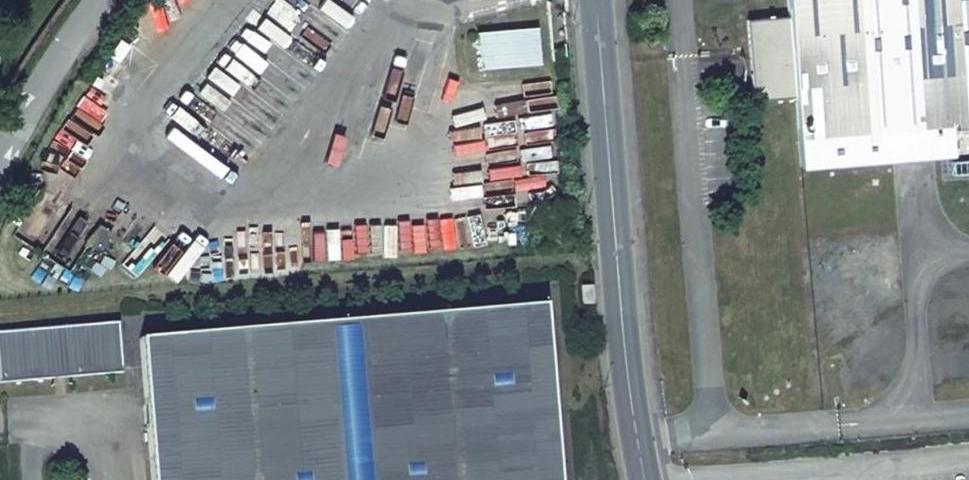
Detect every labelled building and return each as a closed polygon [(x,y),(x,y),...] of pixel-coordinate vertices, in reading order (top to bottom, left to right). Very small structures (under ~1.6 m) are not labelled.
[(785,19),(744,22),(750,103),(792,100),(795,139),(799,167),(950,155),(948,126),(968,124),(968,0),(784,0),(785,19)] [(538,25),(507,28),(508,43),(480,45),(483,74),(542,69),(538,25)] [(584,303),(594,301),(592,283),(582,286),(584,303)] [(138,340),(150,479),(557,479),(543,308),(138,340)] [(122,375),(117,325),(0,334),(0,385),(122,375)]
